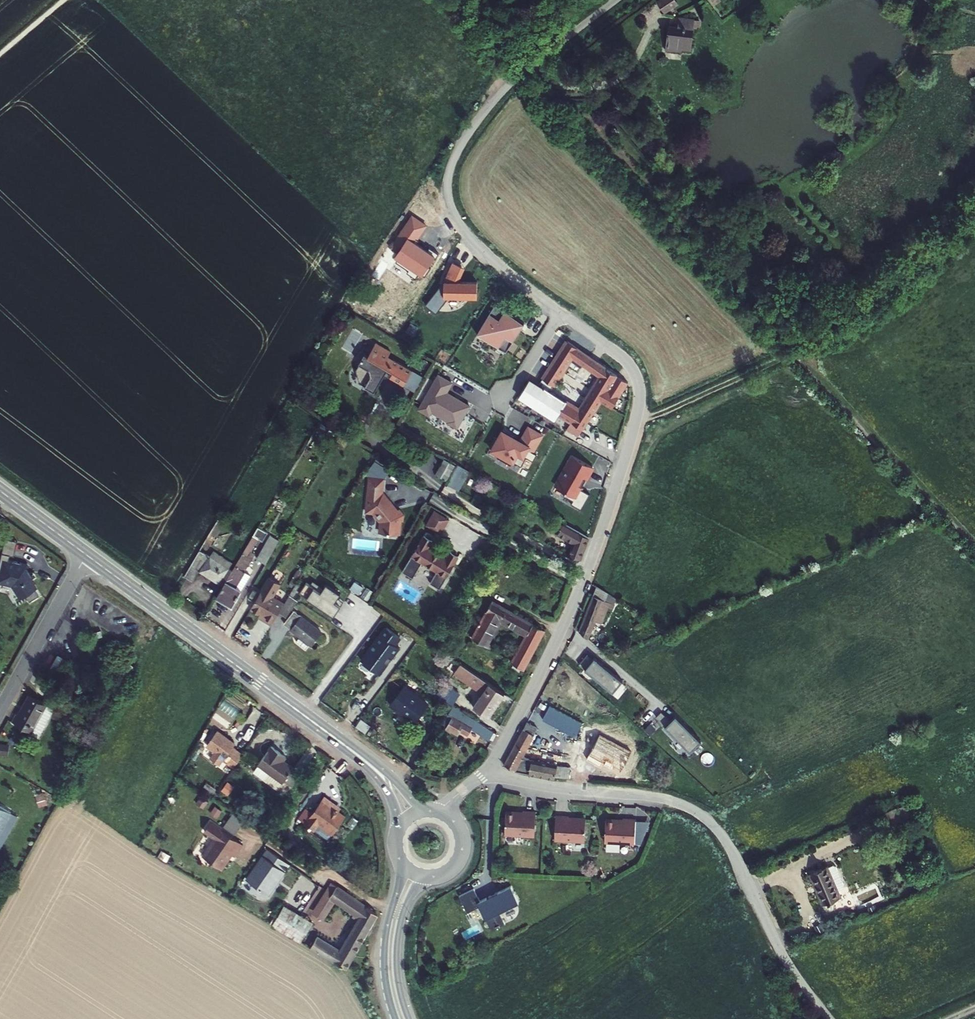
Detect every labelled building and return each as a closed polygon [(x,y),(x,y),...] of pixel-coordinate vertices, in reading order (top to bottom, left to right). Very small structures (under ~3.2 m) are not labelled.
[(665,13),(680,3),(679,0),(657,0),(665,13)] [(657,24),(658,46),(680,46),(682,17),(667,16),(666,25),(657,24)] [(413,209),(389,245),(399,252),(397,255),(409,264),(408,266),(417,272),(421,266),(426,270),(432,261),(430,259),(435,252),(436,252),(440,247),(430,241),(429,242),(425,239),(424,242),(417,237),(420,233),(418,232),(427,218),(413,209)] [(454,255),(445,275),(426,298),(437,306),(450,290),(478,291),(478,275),(459,275),(456,273),(463,260),(454,255)] [(496,298),(478,327),(507,346),(525,316),(496,298)] [(365,382),(375,388),(385,371),(404,382),(414,366),(390,352),(392,347),(377,338),(369,351),(365,349),(359,359),(361,360),(357,365),(360,378),(366,381),(365,382)] [(531,377),(521,394),(550,412),(553,406),(568,416),(565,421),(580,431),(592,408),(595,409),(602,397),(612,403),(619,392),(609,386),(618,370),(567,339),(540,383),(531,377)] [(439,368),(420,403),(430,409),(432,405),(449,414),(448,416),(458,421),(471,399),(453,389),(453,391),(446,387),(453,376),(439,368)] [(618,370),(609,386),(619,392),(629,377),(618,370)] [(543,428),(529,420),(521,435),(513,431),(514,430),(504,423),(499,432),(496,431),(490,441),(500,447),(498,450),(512,458),(514,455),(522,460),(527,451),(534,454),(538,447),(534,445),(543,428)] [(592,463),(572,451),(566,461),(567,462),(556,482),(565,488),(564,490),(572,495),(571,496),(572,496),(571,500),(581,505),(590,490),(580,484),(592,463)] [(438,456),(430,470),(441,476),(449,463),(438,456)] [(452,463),(449,469),(460,475),(463,469),(452,463)] [(375,513),(373,527),(392,528),(393,514),(396,515),(396,508),(392,502),(389,505),(386,501),(387,500),(376,487),(377,472),(362,471),(360,489),(361,489),(360,505),(366,506),(372,512),(375,513)] [(435,509),(427,525),(443,533),(451,517),(435,509)] [(561,518),(555,529),(572,538),(567,548),(579,555),(588,533),(561,518)] [(201,529),(174,572),(183,578),(189,567),(215,583),(207,594),(223,604),(241,572),(236,569),(246,552),(242,549),(249,537),(254,540),(259,531),(250,526),(225,566),(198,550),(208,534),(201,529)] [(408,545),(398,562),(409,569),(418,554),(431,561),(424,572),(432,576),(439,565),(437,563),(442,554),(445,555),(449,547),(442,543),(439,549),(422,539),(425,533),(418,529),(413,536),(417,539),(411,547),(408,545)] [(248,556),(256,561),(270,538),(262,533),(256,542),(255,543),(248,553),(248,556)] [(5,553),(14,554),(16,539),(7,538),(5,553)] [(0,566),(0,594),(9,596),(18,609),(21,607),(25,613),(35,607),(25,592),(29,589),(21,577),(16,576),(17,574),(8,572),(7,575),(3,574),(5,567),(0,566)] [(308,580),(300,592),(334,615),(340,606),(334,602),(340,594),(326,584),(324,588),(317,583),(315,585),(308,580)] [(597,582),(576,630),(587,637),(602,647),(606,639),(591,629),(596,613),(601,615),(609,591),(597,582)] [(251,591),(241,609),(258,619),(256,623),(264,627),(270,615),(278,619),(288,601),(281,597),(276,605),(251,591)] [(487,596),(465,635),(478,644),(494,619),(519,634),(504,661),(517,669),(538,628),(487,596)] [(286,611),(276,626),(293,637),(289,642),(300,649),(303,644),(306,645),(315,630),(286,611)] [(377,669),(397,643),(392,639),(397,632),(384,622),(378,630),(377,629),(364,647),(365,648),(359,656),(377,669)] [(622,675),(594,652),(593,653),(587,649),(579,659),(612,687),(622,675)] [(441,655),(433,665),(475,692),(465,707),(483,717),(499,692),(441,655)] [(123,657),(115,669),(124,676),(131,662),(123,657)] [(455,703),(462,692),(450,684),(443,695),(455,703)] [(396,685),(382,704),(407,722),(421,703),(396,685)] [(10,714),(6,720),(23,731),(18,740),(28,744),(46,709),(24,697),(13,715),(10,714)] [(580,717),(548,699),(541,712),(572,730),(580,717)] [(661,706),(655,711),(690,746),(701,736),(675,710),(670,715),(661,706)] [(450,710),(440,727),(451,733),(454,727),(461,731),(464,727),(483,736),(486,730),(450,710)] [(526,722),(503,765),(521,772),(554,777),(554,774),(584,781),(587,769),(557,762),(530,756),(529,758),(524,755),(537,729),(526,722)] [(215,748),(210,756),(220,762),(223,757),(234,764),(243,750),(236,746),(233,749),(229,748),(234,741),(217,729),(208,743),(215,748)] [(266,749),(248,775),(273,792),(289,767),(279,762),(281,758),(266,749)] [(316,792),(297,820),(307,828),(312,822),(326,831),(338,811),(328,805),(330,800),(316,792)] [(203,795),(198,802),(206,808),(211,801),(203,795)] [(213,813),(220,817),(225,809),(217,805),(213,813)] [(514,807),(504,807),(503,829),(533,830),(534,806),(522,806),(521,806),(520,809),(515,808),(514,807)] [(235,810),(226,826),(239,833),(248,818),(235,810)] [(583,835),(584,812),(574,812),(573,813),(567,813),(567,811),(566,810),(554,810),(553,834),(583,835)] [(614,814),(604,813),(603,835),(633,836),(634,812),(622,812),(621,813),(620,815),(615,815),(614,814)] [(220,832),(201,860),(218,872),(228,856),(233,859),(241,847),(220,832)] [(266,852),(247,881),(267,895),(285,866),(266,852)] [(828,869),(809,877),(823,909),(841,901),(828,869)] [(479,895),(473,883),(458,890),(466,907),(478,901),(491,925),(505,918),(498,905),(518,895),(510,880),(479,895)] [(328,885),(308,915),(321,924),(332,906),(348,917),(348,921),(353,924),(334,953),(310,939),(304,950),(341,972),(372,915),(328,885)] [(280,908),(266,926),(294,945),(305,924),(280,908)]
